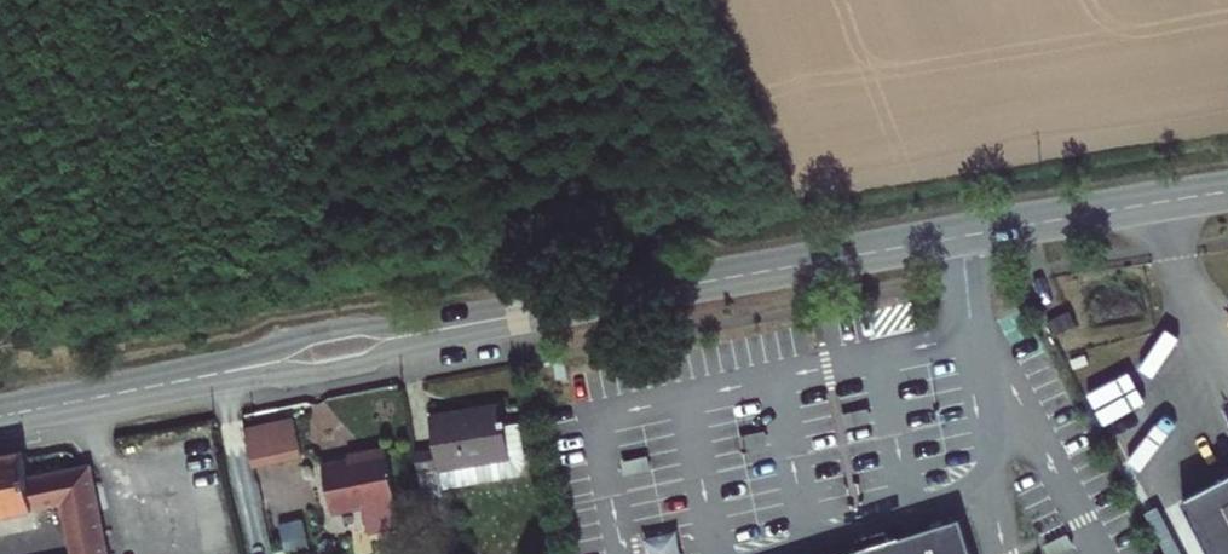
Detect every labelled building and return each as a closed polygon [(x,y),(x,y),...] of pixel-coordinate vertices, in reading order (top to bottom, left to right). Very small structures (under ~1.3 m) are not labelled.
[(1071,318),(1063,304),(1041,314),(1048,329),(1071,318)] [(448,469),(515,446),(504,412),(498,394),(430,417),(439,443),(422,448),(435,489),(452,483),(448,469)] [(264,460),(340,442),(331,405),(256,424),(264,460)] [(448,469),(452,483),(533,456),(516,407),(504,412),(515,446),(448,469)] [(64,496),(59,465),(32,471),(27,447),(0,453),(0,509),(64,496)] [(323,456),(331,512),(396,503),(389,447),(323,456)] [(72,535),(109,527),(92,457),(59,465),(64,496),(72,535)] [(1179,499),(1207,553),(1227,553),(1227,474),(1179,499)] [(959,515),(940,521),(878,541),(839,553),(972,553),(959,515)] [(75,551),(112,542),(109,527),(72,535),(75,551)] [(648,536),(649,553),(680,553),(679,534),(648,536)] [(112,542),(75,551),(76,553),(115,553),(112,542)]
